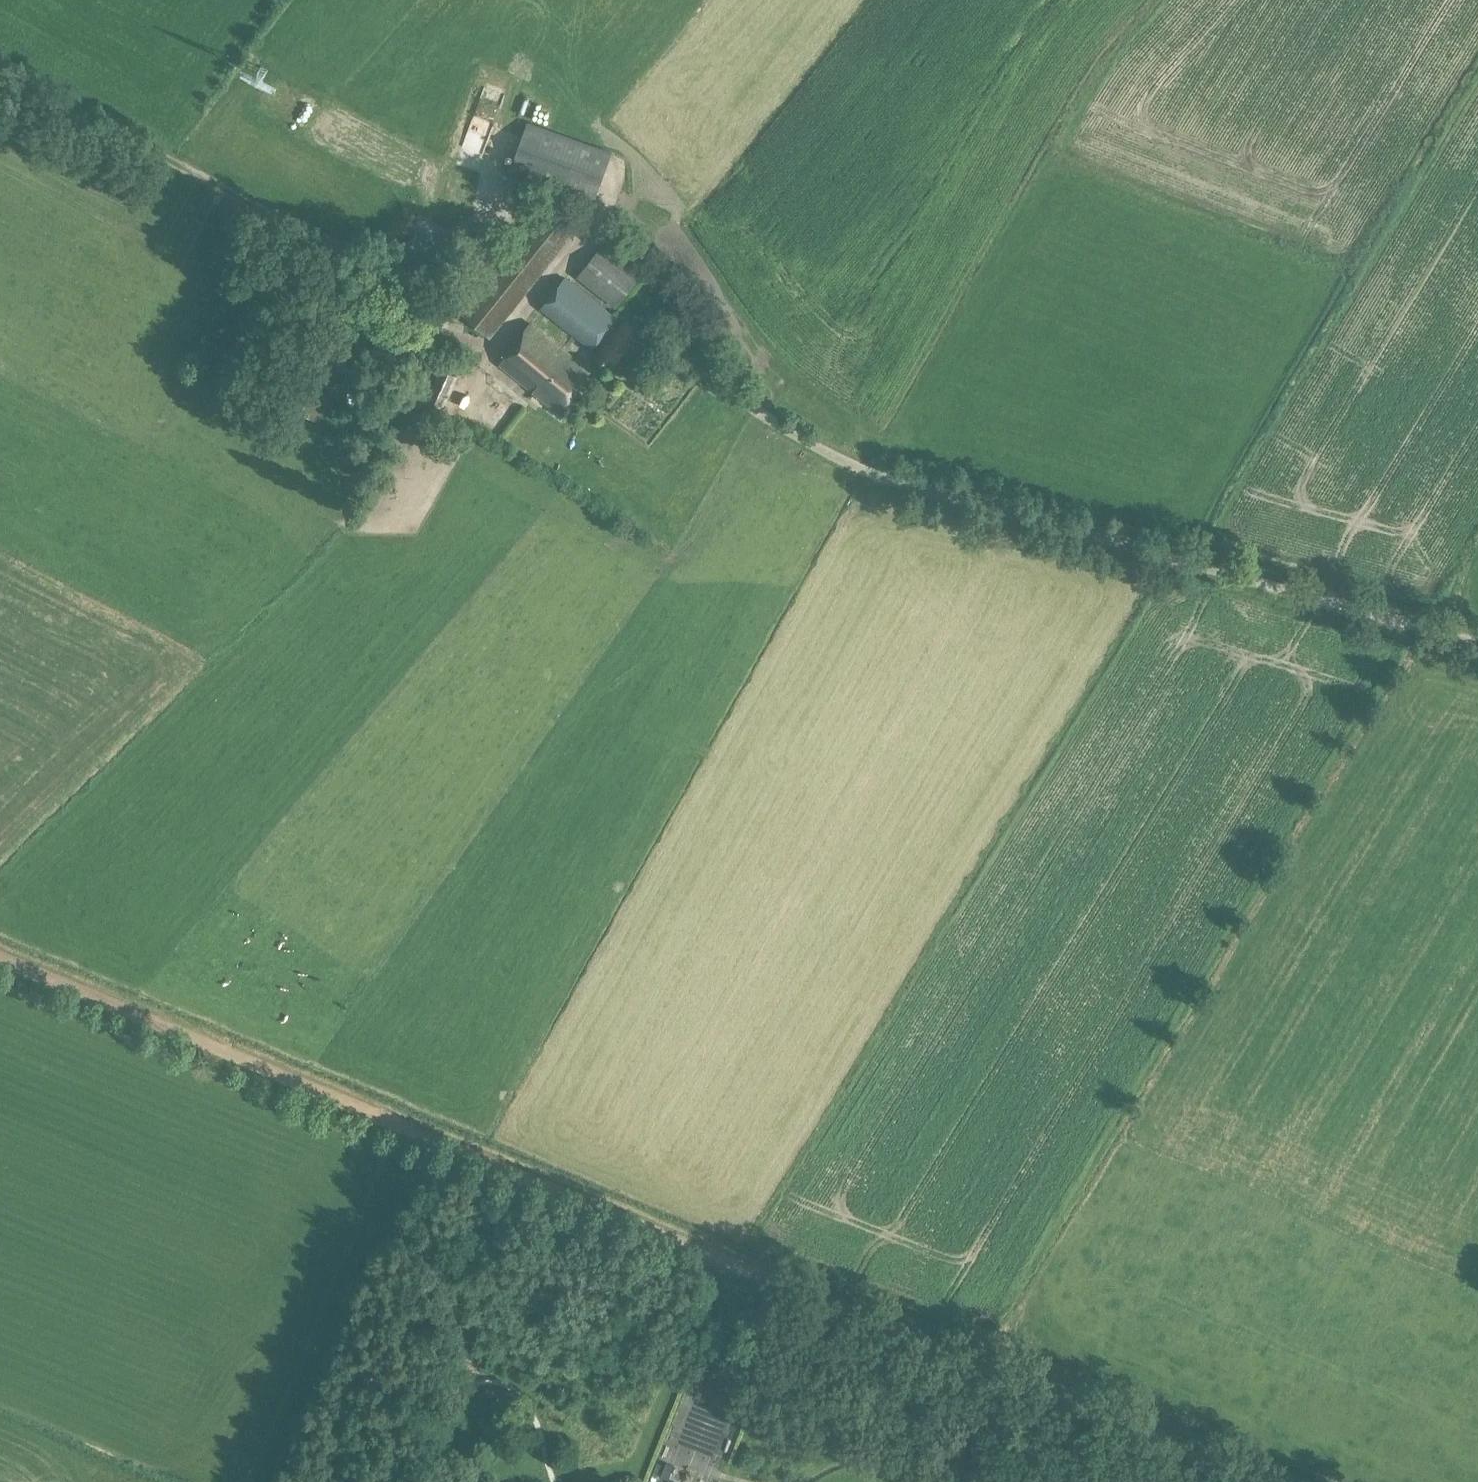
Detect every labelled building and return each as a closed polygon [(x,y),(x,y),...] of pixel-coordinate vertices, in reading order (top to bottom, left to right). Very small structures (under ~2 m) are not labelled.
[(469,124),(488,130),(500,88),(482,82),(469,124)] [(594,205),(613,151),(528,121),(509,175),(594,205)] [(457,153),(455,161),(476,168),(479,159),(457,153)] [(541,214),(461,317),(482,334),(563,231),(541,214)] [(601,246),(577,277),(617,308),(641,277),(601,246)] [(599,340),(610,326),(618,316),(566,276),(541,308),(592,349),(599,340)] [(616,331),(605,345),(595,356),(611,369),(641,333),(625,320),(616,331)] [(559,410),(591,369),(532,323),(500,364),(559,410)] [(610,326),(599,340),(605,345),(616,331),(610,326)] [(412,431),(430,439),(458,376),(440,368),(424,405),(413,400),(407,413),(418,418),(412,431)]
